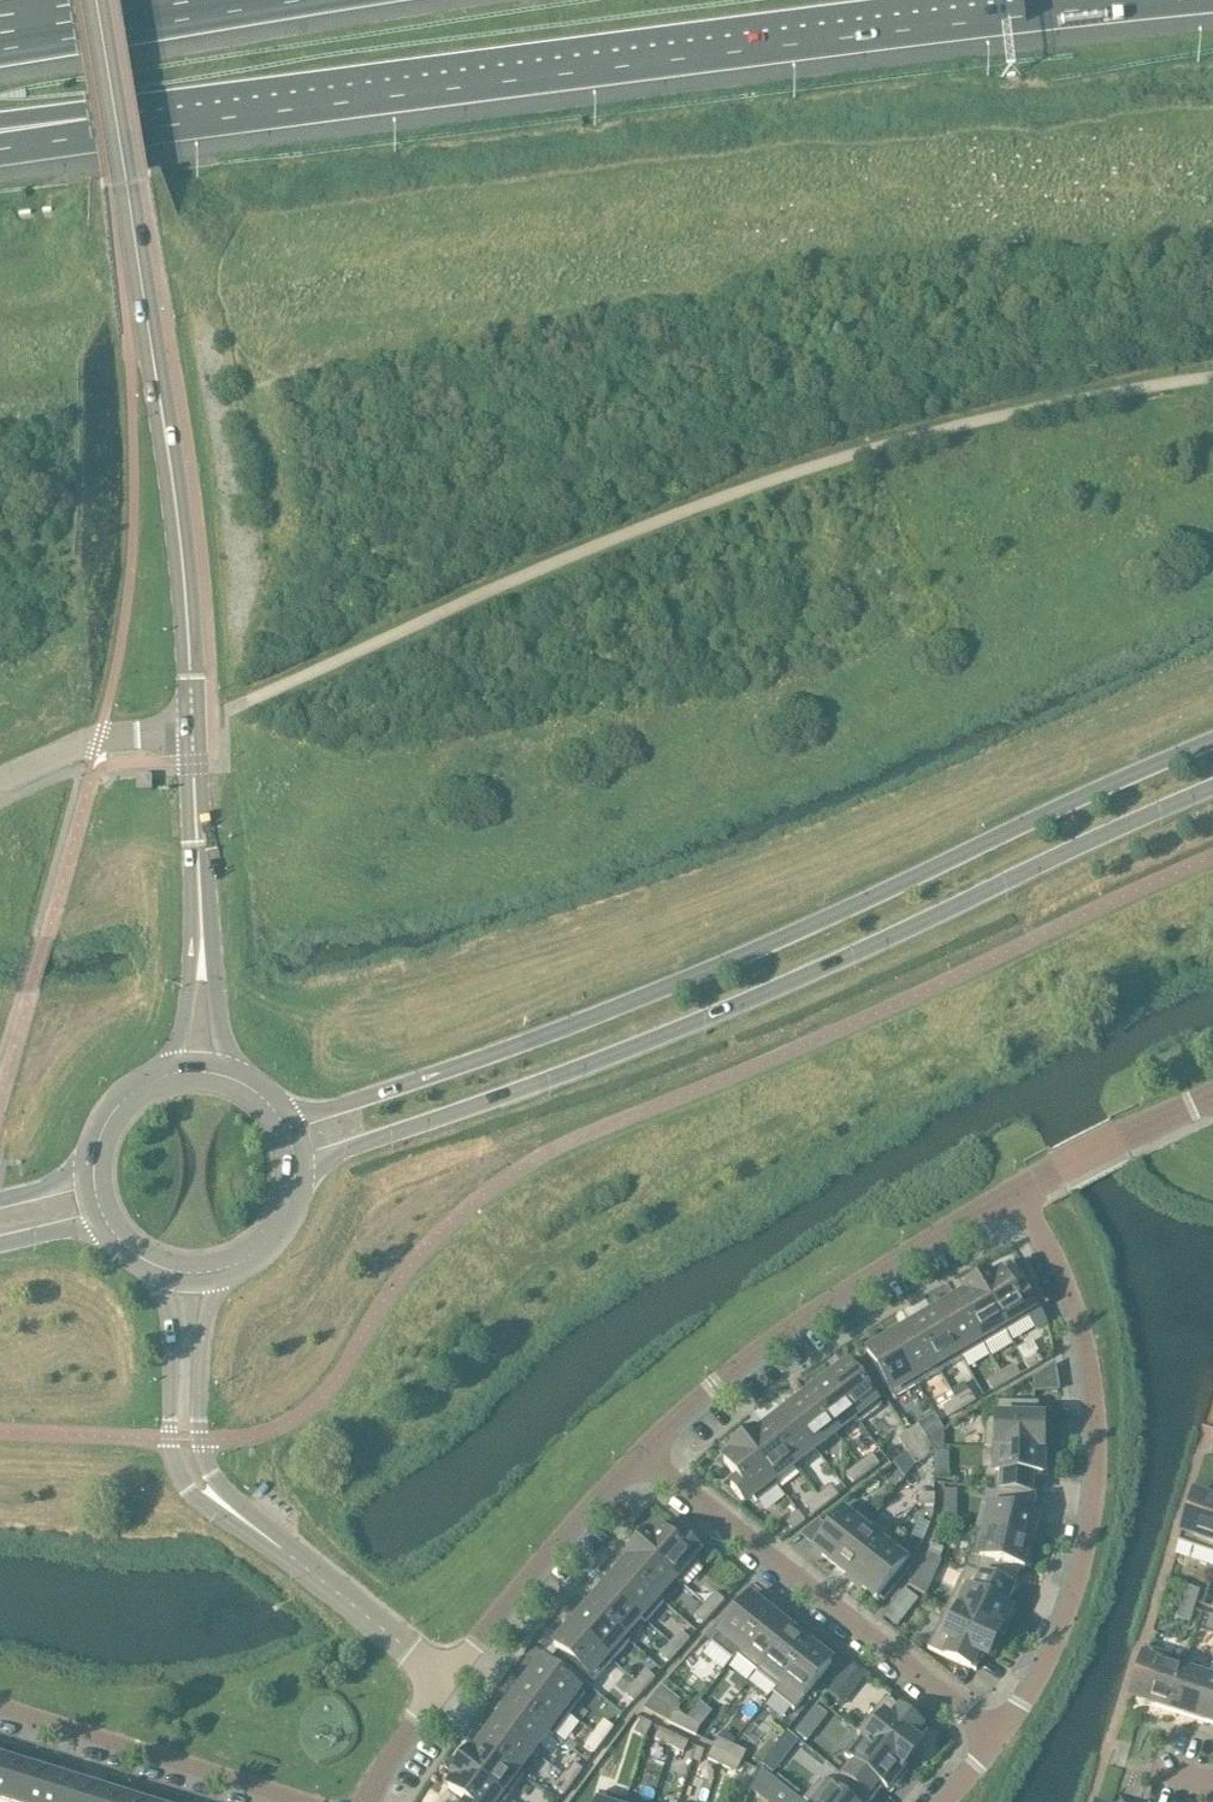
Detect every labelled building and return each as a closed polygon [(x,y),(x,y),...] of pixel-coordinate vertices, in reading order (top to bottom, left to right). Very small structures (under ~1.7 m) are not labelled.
[(151,776),(137,777),(137,791),(151,791),(151,776)] [(992,1280),(989,1275),(976,1282),(1006,1333),(1030,1319),(1026,1313),(1035,1308),(1024,1290),(1015,1295),(1003,1274),(992,1280)] [(984,1346),(1006,1333),(976,1282),(963,1290),(966,1295),(957,1300),(984,1346)] [(957,1300),(934,1314),(961,1359),(984,1346),(957,1300)] [(934,1314),(912,1327),(939,1373),(940,1372),(960,1360),(961,1359),(934,1314)] [(912,1327),(890,1340),(917,1386),(939,1373),(912,1327)] [(917,1386),(890,1340),(866,1354),(893,1400),(917,1386)] [(1036,1353),(1023,1361),(1029,1371),(1042,1363),(1036,1353)] [(881,1407),(848,1365),(827,1381),(859,1423),(881,1407)] [(1019,1376),(1014,1366),(1000,1374),(1006,1383),(1019,1376)] [(1000,1374),(987,1382),(993,1391),(1006,1383),(1000,1374)] [(859,1423),(827,1381),(806,1397),(839,1439),(835,1433),(854,1418),(858,1424),(859,1423)] [(975,1402),(969,1392),(955,1400),(961,1410),(975,1402)] [(839,1439),(806,1397),(786,1413),(818,1455),(819,1455),(814,1449),(834,1434),(838,1439),(839,1439)] [(955,1400),(942,1408),(948,1418),(961,1410),(955,1400)] [(984,1420),(984,1447),(1041,1448),(1042,1421),(1037,1421),(1037,1404),(997,1403),(996,1420),(984,1420)] [(818,1455),(786,1413),(765,1429),(798,1471),(794,1465),(813,1450),(818,1455)] [(907,1433),(916,1446),(925,1439),(917,1426),(907,1433)] [(753,1431),(741,1440),(777,1487),(778,1486),(773,1481),(793,1466),(797,1471),(798,1471),(765,1429),(756,1436),(753,1431)] [(907,1433),(898,1439),(907,1452),(916,1446),(907,1433)] [(925,1439),(916,1446),(925,1458),(934,1452),(925,1439)] [(751,1498),(756,1503),(777,1487),(741,1440),(729,1450),(733,1454),(723,1461),(738,1481),(730,1487),(743,1504),(751,1498)] [(916,1446),(907,1452),(915,1465),(925,1458),(916,1446)] [(984,1447),(984,1448),(996,1448),(995,1491),(1036,1496),(1036,1476),(1041,1476),(1041,1448),(984,1447)] [(934,1454),(934,1463),(947,1463),(947,1454),(934,1454)] [(878,1465),(871,1456),(859,1465),(866,1474),(878,1465)] [(847,1475),(854,1484),(866,1474),(859,1465),(847,1475)] [(837,1496),(831,1487),(818,1497),(825,1506),(837,1496)] [(978,1530),(978,1531),(1030,1543),(1036,1517),(1031,1516),(1036,1496),(995,1491),(985,1532),(978,1530)] [(943,1492),(943,1505),(956,1505),(956,1492),(943,1492)] [(918,1495),(918,1506),(934,1506),(934,1495),(918,1495)] [(818,1497),(806,1506),(813,1515),(825,1506),(818,1497)] [(1207,1498),(1200,1521),(1186,1516),(1177,1545),(1212,1556),(1212,1500),(1207,1498)] [(867,1524),(846,1507),(813,1549),(834,1565),(867,1524)] [(785,1522),(792,1531),(804,1522),(797,1513),(785,1522)] [(888,1540),(885,1538),(867,1524),(834,1565),(854,1582),(888,1540)] [(646,1534),(642,1538),(636,1545),(680,1584),(698,1563),(693,1559),(699,1551),(684,1537),(677,1545),(658,1528),(650,1537),(646,1534)] [(964,1570),(1014,1588),(1019,1568),(1024,1569),(1030,1543),(978,1531),(972,1557),(979,1559),(976,1574),(964,1570)] [(876,1598),(909,1557),(888,1540),(854,1582),(876,1598)] [(631,1560),(623,1568),(663,1603),(664,1602),(658,1598),(674,1580),(679,1584),(680,1584),(636,1545),(626,1556),(631,1560)] [(931,1546),(927,1555),(938,1560),(943,1551),(931,1546)] [(623,1568),(606,1588),(646,1623),(663,1603),(623,1568)] [(920,1570),(911,1581),(927,1589),(933,1576),(920,1570)] [(964,1570),(946,1609),(998,1633),(1010,1609),(1006,1606),(1014,1588),(964,1570)] [(1181,1603),(1194,1607),(1199,1591),(1186,1587),(1181,1603)] [(606,1588),(589,1607),(629,1642),(629,1641),(624,1637),(639,1619),(645,1623),(646,1623),(606,1588)] [(723,1601),(715,1593),(704,1605),(713,1613),(723,1601)] [(719,1633),(711,1644),(732,1661),(736,1656),(769,1614),(748,1597),(719,1633)] [(1189,1623),(1194,1607),(1181,1603),(1176,1619),(1189,1623)] [(704,1605),(694,1617),(702,1624),(713,1613),(704,1605)] [(893,1606),(883,1618),(895,1628),(905,1615),(893,1606)] [(589,1607),(572,1627),(611,1662),(629,1642),(589,1607)] [(928,1648),(927,1649),(975,1672),(983,1656),(987,1658),(998,1633),(946,1609),(928,1648)] [(756,1672),(789,1631),(769,1614),(736,1656),(756,1672)] [(593,1682),(611,1662),(572,1627),(554,1647),(593,1682)] [(777,1688),(810,1647),(789,1631),(756,1672),(777,1688)] [(688,1640),(680,1632),(670,1644),(678,1651),(688,1640)] [(659,1655),(668,1663),(678,1651),(670,1644),(659,1655)] [(802,1699),(831,1664),(810,1647),(777,1688),(777,1689),(782,1683),(802,1699)] [(1185,1661),(1147,1650),(1144,1649),(1135,1677),(1150,1682),(1143,1704),(1169,1712),(1185,1661)] [(1194,1720),(1207,1677),(1184,1670),(1186,1662),(1185,1661),(1169,1712),(1194,1720)] [(584,1693),(542,1662),(526,1683),(568,1715),(584,1693)] [(851,1663),(841,1675),(856,1687),(866,1675),(851,1663)] [(654,1679),(646,1671),(635,1683),(644,1690),(654,1679)] [(1207,1677),(1194,1720),(1212,1726),(1212,1679),(1207,1677)] [(526,1683),(510,1704),(553,1736),(568,1715),(526,1683)] [(625,1694),(633,1702),(644,1690),(635,1683),(625,1694)] [(885,1697),(857,1732),(903,1768),(920,1747),(916,1744),(927,1730),(885,1697)] [(510,1704),(495,1725),(537,1757),(538,1756),(532,1752),(546,1732),(552,1737),(553,1736),(510,1704)] [(672,1712),(667,1722),(681,1729),(686,1719),(672,1712)] [(695,1736),(700,1726),(686,1719),(681,1729),(695,1736)] [(641,1720),(634,1733),(644,1738),(651,1725),(641,1720)] [(804,1721),(795,1733),(807,1742),(816,1731),(804,1721)] [(612,1728),(603,1722),(594,1734),(603,1741),(612,1728)] [(495,1725),(479,1746),(522,1778),(523,1777),(517,1772),(531,1753),(537,1757),(495,1725)] [(669,1747),(674,1737),(659,1730),(654,1740),(669,1747)] [(850,1761),(840,1774),(872,1800),(882,1787),(886,1790),(903,1768),(857,1732),(857,1733),(861,1736),(844,1757),(850,1761)] [(594,1734),(585,1747),(594,1753),(603,1741),(594,1734)] [(682,1753),(687,1743),(674,1737),(669,1747),(682,1753)] [(731,1746),(717,1739),(712,1749),(726,1756),(731,1746)] [(468,1752),(459,1763),(506,1798),(522,1778),(479,1746),(473,1755),(468,1752)] [(745,1752),(731,1746),(726,1756),(740,1763),(745,1752)] [(712,1749),(707,1759),(721,1766),(726,1756),(712,1749)] [(774,1749),(761,1766),(772,1775),(785,1758),(774,1749)] [(721,1766),(735,1773),(740,1763),(726,1756),(721,1766)] [(28,1766),(3,1759),(0,1769),(0,1801),(17,1801),(28,1766)] [(506,1798),(459,1763),(450,1775),(455,1779),(448,1789),(466,1801),(504,1801),(506,1798)] [(581,1770),(572,1763),(563,1776),(572,1783),(581,1770)] [(53,1774),(28,1766),(17,1801),(44,1801),(53,1774)] [(763,1772),(754,1784),(766,1793),(775,1782),(763,1772)] [(78,1782),(53,1774),(44,1801),(71,1801),(78,1782)] [(872,1800),(840,1774),(828,1788),(818,1801),(870,1801),(872,1800)] [(563,1776),(554,1788),(563,1795),(572,1783),(563,1776)] [(102,1790),(78,1782),(71,1801),(99,1801),(102,1790)] [(127,1797),(102,1790),(99,1801),(126,1801),(127,1797)] [(599,1793),(596,1801),(625,1801),(599,1793)]
